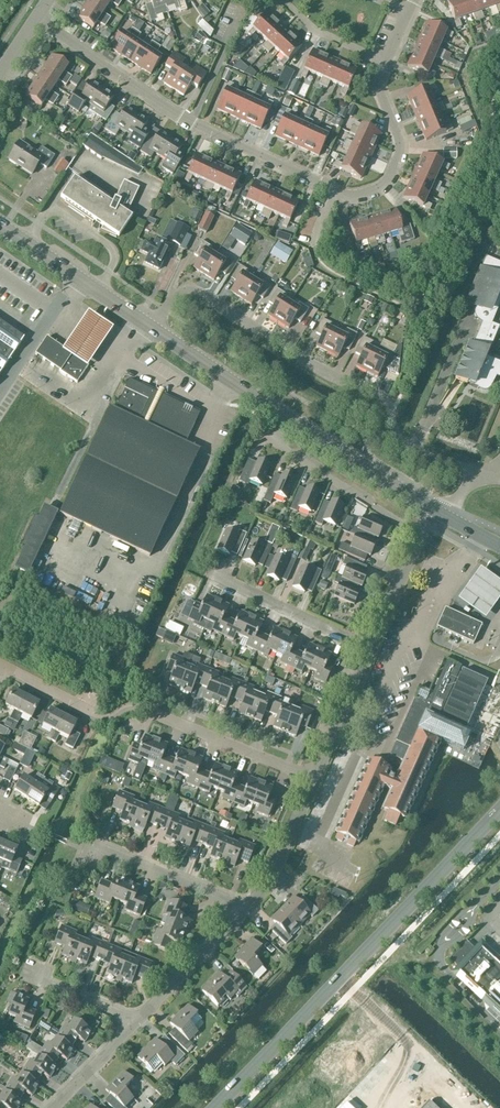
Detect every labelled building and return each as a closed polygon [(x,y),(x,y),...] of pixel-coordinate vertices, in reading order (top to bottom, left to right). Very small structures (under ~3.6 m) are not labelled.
[(84,8),(107,23),(110,19),(103,14),(106,8),(94,0),(89,0),(84,8)] [(106,8),(110,2),(118,7),(121,3),(116,0),(94,0),(106,8)] [(167,9),(164,0),(150,0),(152,4),(145,6),(151,22),(157,20),(156,17),(168,13),(167,9)] [(167,9),(174,7),(175,11),(179,10),(180,13),(187,11),(183,0),(164,0),(167,9)] [(459,0),(451,0),(447,2),(457,29),(461,27),(459,20),(466,18),(459,0)] [(472,0),(459,0),(466,18),(473,15),(475,22),(480,20),(472,0)] [(485,0),(472,0),(480,20),(484,19),(481,12),(488,9),(485,0)] [(488,9),(495,7),(498,14),(499,13),(499,6),(498,0),(485,0),(488,9)] [(210,14),(203,5),(196,10),(204,19),(210,14)] [(105,27),(107,23),(84,8),(77,18),(93,28),(97,22),(105,27)] [(261,37),(276,21),(267,13),(259,21),(252,15),(248,20),(243,31),(251,37),(256,32),(261,37)] [(196,24),(207,36),(213,31),(202,19),(196,24)] [(265,50),(285,29),(276,21),(261,37),(267,42),(262,48),(265,50)] [(427,22),(422,33),(441,42),(444,36),(451,39),(453,34),(427,22)] [(110,49),(120,55),(136,31),(132,29),(127,37),(121,33),(110,49)] [(279,53),(294,37),(285,29),(265,50),(268,54),(274,48),(279,53)] [(495,30),(485,34),(488,42),(498,38),(495,30)] [(120,55),(130,62),(141,46),(136,42),(141,35),(136,31),(120,55)] [(166,36),(160,32),(156,38),(162,42),(166,36)] [(205,37),(200,32),(194,37),(200,43),(205,37)] [(422,33),(417,45),(449,59),(451,55),(438,49),(441,42),(422,33)] [(302,46),(294,37),(279,53),(284,58),(279,64),(283,67),(302,46)] [(176,43),(167,38),(161,47),(169,52),(176,43)] [(130,62),(140,68),(156,45),(152,42),(147,50),(141,46),(130,62)] [(156,45),(140,68),(151,75),(161,59),(155,55),(160,47),(156,45)] [(417,45),(412,56),(432,64),(435,57),(448,63),(449,59),(417,45)] [(315,75),(323,55),(312,50),(301,77),(305,79),(308,72),(315,75)] [(163,83),(173,90),(186,70),(181,67),(185,60),(174,53),(165,67),(171,71),(163,83)] [(323,87),(335,60),(323,55),(315,75),(322,78),(319,85),(323,87)] [(45,66),(69,82),(71,78),(64,72),(68,67),(52,56),(45,66)] [(429,71),(432,64),(412,56),(407,67),(433,79),(436,74),(429,71)] [(337,85),(346,65),(335,60),(323,87),(327,88),(330,81),(337,85)] [(357,70),(346,65),(337,85),(344,87),(341,94),(345,96),(357,70)] [(45,66),(38,76),(54,87),(58,81),(66,86),(69,82),(45,66)] [(192,74),(186,70),(173,90),(183,96),(191,85),(197,89),(207,74),(196,68),(192,74)] [(232,72),(225,69),(220,81),(227,84),(232,72)] [(293,74),(286,71),(280,83),(287,86),(293,74)] [(83,76),(77,73),(73,79),(79,82),(83,76)] [(38,76),(32,86),(55,102),(58,97),(51,92),(54,87),(38,76)] [(300,84),(293,80),(287,93),(294,96),(300,84)] [(85,102),(91,106),(102,90),(91,82),(85,92),(79,88),(67,106),(78,113),(85,102)] [(217,109),(228,114),(237,95),(230,92),(233,85),(229,83),(217,109)] [(412,108),(432,99),(429,93),(436,90),(434,85),(407,96),(412,108)] [(53,106),(55,102),(32,86),(25,96),(41,107),(45,101),(53,106)] [(114,108),(109,105),(114,97),(102,90),(91,106),(88,111),(105,122),(114,108)] [(228,114),(239,119),(251,93),(247,91),(244,98),(237,95),(228,114)] [(239,119),(250,125),(259,105),(252,102),(255,95),(251,93),(239,119)] [(296,101),(286,96),(282,105),(292,110),(296,101)] [(432,99),(412,108),(417,119),(443,108),(441,103),(435,106),(432,99)] [(261,130),(273,103),(268,101),(265,108),(259,105),(250,125),(261,130)] [(357,106),(353,104),(347,116),(352,118),(357,106)] [(451,104),(443,108),(417,119),(421,130),(441,122),(438,115),(445,112),(445,111),(452,108),(451,104)] [(120,129),(126,133),(137,115),(126,108),(119,119),(113,116),(104,130),(115,137),(120,129)] [(347,111),(342,109),(339,117),(344,119),(347,111)] [(275,136),(286,141),(295,122),(288,119),(291,112),(287,110),(275,136)] [(148,122),(137,115),(126,133),(132,137),(128,142),(139,149),(147,137),(141,133),(148,122)] [(286,141),(297,146),(309,120),(305,118),(302,125),(295,122),(286,141)] [(297,146),(308,151),(317,132),(310,129),(313,122),(309,120),(297,146)] [(359,130),(356,137),(376,146),(381,135),(355,122),(353,127),(359,130)] [(441,122),(421,130),(426,141),(452,130),(451,125),(444,128),(441,122)] [(323,135),(317,132),(308,151),(319,156),(331,130),(326,128),(323,135)] [(154,153),(160,157),(171,139),(160,132),(153,143),(147,140),(139,152),(150,159),(154,153)] [(143,170),(91,134),(82,147),(102,160),(138,177),(143,170)] [(344,144),(371,157),(376,146),(356,137),(353,144),(346,140),(344,144)] [(182,146),(171,139),(160,157),(166,161),(161,168),(172,175),(181,161),(175,157),(182,146)] [(9,159),(32,175),(39,164),(46,169),(55,156),(41,147),(37,154),(19,143),(9,159)] [(346,159),(365,168),(371,157),(344,144),(342,148),(349,152),(346,159)] [(457,149),(443,149),(443,159),(457,159),(457,149)] [(418,165),(438,174),(441,167),(447,171),(449,166),(423,154),(418,165)] [(199,179),(208,160),(197,155),(185,181),(189,183),(192,176),(199,179)] [(365,168),(346,159),(343,165),(336,162),(334,166),(360,179),(365,168)] [(207,191),(219,165),(208,160),(199,179),(206,182),(203,189),(207,191)] [(221,189),(230,170),(219,165),(207,191),(211,193),(214,186),(221,189)] [(434,181),(438,174),(418,165),(413,176),(439,188),(441,184),(434,181)] [(186,170),(181,168),(176,177),(173,183),(179,186),(182,179),(186,170)] [(241,175),(230,170),(221,189),(227,192),(224,199),(229,201),(241,175)] [(439,188),(413,176),(408,187),(428,196),(431,189),(438,192),(439,188)] [(125,181),(124,182),(116,200),(115,200),(113,204),(108,201),(111,198),(82,178),(79,182),(74,178),(61,198),(66,202),(65,204),(93,223),(95,221),(96,223),(95,225),(99,228),(101,225),(103,227),(101,231),(116,238),(117,237),(119,238),(133,218),(127,214),(140,189),(125,181)] [(257,206),(266,186),(255,181),(242,208),(247,210),(250,203),(257,206)] [(264,218),(277,191),(266,186),(257,206),(264,209),(260,216),(264,218)] [(425,203),(428,196),(408,187),(403,198),(429,210),(431,206),(425,203)] [(41,189),(36,199),(40,201),(45,192),(41,189)] [(279,216),(288,197),(277,191),(264,218),(268,220),(272,213),(279,216)] [(299,202),(288,197),(279,216),(285,219),(282,226),(286,228),(299,202)] [(401,243),(414,239),(410,225),(401,227),(395,209),(384,213),(390,234),(397,231),(399,238),(401,243)] [(204,233),(213,215),(205,211),(196,229),(204,233)] [(252,215),(243,212),(240,219),(249,222),(252,215)] [(390,234),(384,213),(372,217),(381,244),(385,243),(383,236),(390,234)] [(381,244),(372,217),(361,220),(367,241),(374,238),(377,246),(381,244)] [(367,241),(361,220),(349,224),(358,251),(362,250),(360,243),(367,241)] [(180,246),(187,233),(189,229),(178,224),(169,240),(180,246)] [(230,236),(245,246),(252,234),(237,225),(230,236)] [(159,270),(171,246),(156,238),(153,245),(144,241),(139,251),(148,256),(145,263),(159,270)] [(193,268),(203,274),(215,256),(209,252),(212,247),(202,241),(193,255),(199,258),(193,268)] [(286,263),(292,253),(283,248),(277,258),(286,263)] [(221,260),(215,256),(203,274),(214,281),(220,272),(225,275),(234,262),(224,255),(221,260)] [(467,306),(467,305),(477,309),(476,310),(476,314),(477,317),(479,320),(482,322),(473,345),(469,344),(455,378),(467,383),(468,381),(479,385),(477,389),(478,389),(478,388),(482,390),(485,390),(487,390),(488,388),(490,386),(495,376),(499,378),(499,376),(499,364),(486,358),(499,327),(492,324),(499,303),(499,263),(486,258),(487,256),(486,256),(466,306),(467,306)] [(230,292),(241,298),(252,280),(246,276),(249,271),(239,265),(230,279),(236,282),(230,292)] [(258,284),(252,280),(241,298),(251,305),(257,296),(263,299),(271,286),(262,279),(258,284)] [(268,316),(278,322),(290,304),(283,300),(286,295),(277,289),(268,303),(274,306),(268,316)] [(296,308),(290,304),(278,322),(288,329),(294,319),(300,323),(309,309),(299,303),(296,308)] [(78,328),(64,350),(88,366),(103,345),(113,330),(88,313),(78,328)] [(327,352),(337,333),(330,329),(332,324),(322,319),(315,334),(321,337),(316,346),(327,352)] [(24,339),(0,323),(0,374),(24,339)] [(337,333),(327,352),(338,358),(343,348),(349,351),(357,334),(347,329),(343,336),(337,333)] [(366,372),(376,353),(369,349),(373,342),(363,337),(354,353),(360,356),(355,366),(366,372)] [(77,383),(88,366),(64,350),(47,338),(35,355),(77,383)] [(376,353),(366,372),(378,377),(382,368),(388,371),(396,356),(385,351),(383,356),(376,353)] [(115,411),(109,409),(60,514),(150,556),(199,451),(185,444),(199,414),(129,381),(124,390),(115,411)] [(261,486),(270,466),(258,461),(257,464),(248,460),(239,481),(248,485),(250,481),(261,486)] [(270,503),(272,499),(274,494),(286,499),(294,479),(282,474),(281,477),(275,474),(265,496),(266,496),(264,501),(270,503)] [(239,489),(232,486),(228,494),(235,498),(239,489)] [(310,513),(319,493),(307,488),(306,490),(299,488),(290,509),(297,512),(299,508),(310,513)] [(343,506),(331,501),(330,504),(324,501),(314,523),(321,526),(323,521),(335,526),(343,506)] [(29,575),(57,514),(44,508),(39,518),(34,516),(20,546),(25,549),(15,568),(29,575)] [(351,534),(355,536),(371,543),(373,536),(378,538),(383,526),(363,518),(362,519),(359,518),(357,519),(351,534)] [(352,524),(345,521),(342,529),(349,532),(352,524)] [(226,531),(217,551),(229,556),(230,553),(237,556),(246,534),(239,531),(237,536),(226,531)] [(375,545),(371,543),(355,536),(350,547),(341,543),(338,550),(364,562),(367,555),(370,556),(375,545)] [(316,545),(306,541),(298,559),(305,562),(310,550),(313,551),(316,545)] [(251,542),(243,562),(255,567),(256,564),(262,567),(272,545),(265,542),(263,547),(251,542)] [(275,557),(266,577),(278,582),(280,579),(286,582),(298,554),(291,551),(287,562),(275,557)] [(357,585),(362,587),(367,575),(364,574),(367,567),(345,558),(342,565),(347,567),(342,578),(357,585)] [(312,573),(301,568),(292,588),(304,593),(305,590),(312,593),(321,571),(314,568),(312,573)] [(459,601),(486,621),(496,607),(499,602),(499,583),(481,570),(469,586),(459,601)] [(357,585),(342,578),(337,576),(334,583),(339,585),(334,597),(354,605),(359,593),(354,591),(357,585)] [(208,622),(218,601),(206,596),(201,607),(195,604),(188,619),(199,625),(202,619),(208,622)] [(222,636),(230,620),(224,617),(229,607),(218,601),(208,622),(214,625),(211,630),(222,636)] [(473,645),(482,626),(445,609),(436,628),(440,630),(452,635),(450,638),(458,642),(460,638),(473,645)] [(236,636),(242,638),(252,618),(241,612),(236,623),(230,620),(222,636),(233,641),(236,636)] [(245,646),(257,652),(264,636),(258,634),(263,623),(252,618),(242,638),(248,641),(245,646)] [(270,652),(276,655),(286,634),(275,629),(270,639),(264,636),(257,652),(267,657),(270,652)] [(279,663),(291,668),(298,653),(292,650),(297,639),(286,634),(276,655),(282,657),(279,663)] [(304,668),(310,671),(320,650),(309,645),(304,655),(298,653),(291,668),(302,673),(304,668)] [(331,655),(320,650),(310,671),(316,674),(314,679),(325,684),(332,669),(326,666),(331,655)] [(179,690),(193,656),(184,653),(182,659),(172,656),(166,671),(172,674),(168,685),(179,690)] [(195,683),(201,686),(207,670),(198,666),(201,660),(193,656),(179,690),(191,694),(195,683)] [(370,761),(337,834),(355,843),(381,785),(396,791),(387,812),(388,812),(384,821),(395,826),(399,817),(406,820),(441,742),(463,752),(471,734),(465,732),(487,682),(460,669),(460,668),(447,662),(433,694),(424,690),(419,702),(415,700),(390,756),(405,763),(396,784),(393,782),(394,779),(390,777),(388,780),(384,778),(388,769),(370,761)] [(203,699),(214,704),(223,682),(217,680),(219,674),(207,670),(201,686),(207,688),(203,699)] [(230,697),(236,700),(243,684),(231,679),(229,685),(223,682),(214,704),(226,708),(230,697)] [(238,713),(249,718),(258,696),(253,694),(255,689),(243,684),(236,700),(242,702),(238,713)] [(14,722),(26,697),(13,691),(5,706),(14,710),(9,719),(14,722)] [(265,712),(271,714),(278,698),(267,694),(265,699),(258,696),(249,718),(261,723),(265,712)] [(26,697),(14,722),(18,724),(22,715),(31,719),(39,704),(26,697)] [(273,728),(284,732),(293,711),(287,708),(289,703),(278,698),(271,714),(277,717),(273,728)] [(306,728),(313,712),(301,708),(299,713),(293,711),(284,732),(296,737),(300,726),(306,728)] [(51,741),(63,717),(50,710),(43,725),(51,730),(47,739),(44,743),(48,745),(50,741),(51,741)] [(63,717),(51,741),(55,743),(60,734),(68,738),(65,745),(73,749),(80,736),(72,732),(76,723),(63,717)] [(482,731),(483,723),(476,722),(474,729),(482,731)] [(5,738),(8,731),(0,727),(0,735),(5,738)] [(17,745),(24,748),(30,735),(24,732),(17,745)] [(27,749),(30,751),(37,739),(30,735),(24,748),(27,749)] [(141,760),(147,762),(156,741),(145,736),(140,747),(134,745),(127,760),(139,765),(141,760)] [(151,770),(163,775),(169,759),(163,756),(167,745),(156,741),(147,762),(153,765),(151,770)] [(11,750),(23,756),(27,749),(24,748),(17,745),(14,743),(11,750)] [(23,756),(20,764),(27,767),(34,753),(27,749),(23,756)] [(176,774),(182,776),(191,755),(180,750),(175,761),(169,759),(163,775),(174,779),(176,774)] [(186,784),(198,789),(204,773),(198,770),(202,759),(191,755),(182,776),(188,779),(186,784)] [(6,765),(9,767),(16,770),(18,766),(0,757),(0,762),(6,765)] [(108,762),(102,759),(99,765),(120,774),(124,766),(109,760),(108,762)] [(211,788),(217,791),(226,769),(215,764),(210,775),(204,773),(198,789),(209,793),(211,788)] [(9,767),(3,780),(10,783),(16,770),(9,767)] [(221,798),(233,803),(239,787),(233,785),(237,774),(226,769),(217,791),(223,793),(221,798)] [(14,791),(26,799),(41,776),(37,774),(32,782),(24,776),(14,791)] [(45,779),(41,776),(26,799),(38,807),(43,800),(50,804),(58,792),(51,788),(48,792),(40,787),(45,779)] [(246,802),(252,805),(261,783),(250,779),(245,790),(239,787),(233,803),(244,808),(246,802)] [(261,783),(252,805),(259,807),(256,813),(268,817),(274,801),(268,799),(273,788),(261,783)] [(131,826),(139,806),(132,803),(134,798),(119,792),(112,808),(122,813),(119,820),(131,826)] [(147,823),(157,827),(164,810),(149,804),(147,809),(139,806),(131,826),(144,831),(147,823)] [(164,839),(177,844),(185,824),(177,821),(179,816),(164,810),(157,827),(167,831),(164,839)] [(313,835),(318,818),(311,816),(305,832),(313,835)] [(192,841),(203,845),(209,829),(194,822),(192,827),(185,824),(177,844),(189,849),(192,841)] [(210,857),(222,862),(230,843),(223,840),(225,835),(209,829),(203,845),(213,849),(210,857)] [(237,859),(248,864),(255,847),(239,841),(237,846),(230,843),(222,862),(234,867),(237,859)] [(0,852),(0,871),(1,869),(8,870),(17,874),(22,860),(14,857),(17,849),(4,843),(0,852)] [(119,902),(127,883),(115,878),(111,886),(101,881),(94,898),(110,904),(112,899),(119,902)] [(139,888),(127,883),(119,902),(126,905),(124,910),(140,916),(146,900),(136,896),(139,888)] [(282,909),(299,926),(309,915),(312,917),(318,911),(302,896),(297,902),(293,898),(282,909)] [(90,907),(73,900),(70,908),(87,915),(90,907)] [(168,918),(165,925),(184,933),(189,921),(182,917),(186,907),(169,900),(163,916),(168,918)] [(299,926),(282,909),(271,920),(275,924),(270,929),(286,944),(291,939),(289,936),(299,926)] [(179,945),(184,933),(165,925),(162,932),(157,930),(151,946),(167,952),(172,942),(179,945)] [(62,955),(74,960),(82,940),(75,937),(77,933),(61,927),(54,943),(65,948),(62,955)] [(90,958),(100,962),(107,945),(91,939),(89,943),(82,940),(74,960),(86,965),(90,958)] [(252,940),(234,958),(253,976),(262,966),(253,958),(261,949),(252,940)] [(467,941),(449,960),(460,970),(457,973),(499,1013),(499,963),(482,946),(478,951),(467,941)] [(107,974),(119,979),(127,959),(120,956),(122,952),(107,945),(100,962),(110,966),(107,974)] [(119,979),(132,984),(135,976),(145,980),(152,964),(136,958),(134,962),(127,959),(119,979)] [(218,1007),(226,998),(229,1000),(234,995),(238,998),(247,988),(230,972),(224,978),(219,973),(202,992),(218,1007)] [(29,1029),(36,1013),(25,1009),(29,1001),(16,996),(8,1015),(15,1018),(13,1023),(29,1029)] [(197,1015),(188,1006),(170,1024),(174,1028),(168,1034),(185,1051),(192,1045),(189,1042),(197,1033),(188,1024),(197,1015)] [(47,1032),(49,1026),(38,1021),(36,1028),(47,1032)] [(56,1038),(71,1048),(77,1039),(84,1043),(91,1032),(73,1021),(69,1027),(65,1024),(60,1032),(53,1028),(50,1034),(56,1038)] [(13,1039),(25,1043),(27,1037),(16,1033),(13,1039)] [(184,1056),(164,1036),(158,1042),(155,1039),(137,1058),(153,1073),(161,1064),(164,1067),(170,1061),(175,1066),(184,1056)] [(71,1048),(56,1038),(52,1045),(47,1042),(38,1056),(54,1066),(59,1056),(67,1061),(74,1050),(71,1048)] [(56,1067),(54,1066),(38,1056),(34,1063),(30,1060),(21,1074),(36,1083),(42,1074),(49,1079),(56,1067)] [(123,1072),(105,1090),(110,1095),(104,1101),(111,1107),(125,1107),(124,1107),(133,1099),(124,1090),(133,1081),(123,1072)] [(39,1085),(36,1083),(21,1074),(17,1081),(12,1078),(3,1092),(19,1101),(24,1092),(32,1097),(39,1085)] [(139,1088),(145,1083),(137,1074),(131,1078),(139,1088)] [(441,1090),(429,1102),(436,1107),(460,1107),(441,1090)] [(21,1103),(19,1101),(3,1092),(0,1097),(0,1107),(18,1107),(21,1103)]
